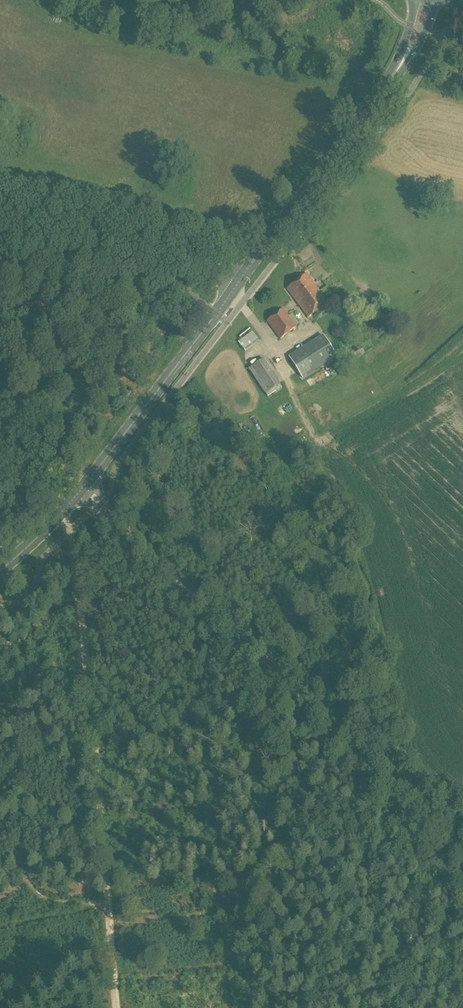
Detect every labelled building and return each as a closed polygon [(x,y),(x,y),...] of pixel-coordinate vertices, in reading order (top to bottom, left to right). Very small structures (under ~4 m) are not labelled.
[(300,305),(319,291),(306,274),(288,288),(300,305)] [(309,316),(327,303),(319,291),(300,305),(309,316)] [(289,316),(282,308),(266,321),(279,339),(297,327),(296,326),(299,323),(292,314),(289,316)] [(252,331),(238,342),(245,351),(259,341),(252,331)] [(303,380),(338,358),(323,335),(289,357),(303,380)] [(353,360),(361,356),(365,353),(360,345),(349,352),(353,360)] [(265,394),(281,383),(265,358),(249,368),(265,394)] [(322,395),(333,388),(329,381),(318,388),(322,395)] [(34,551),(18,562),(23,569),(39,558),(34,551)]
